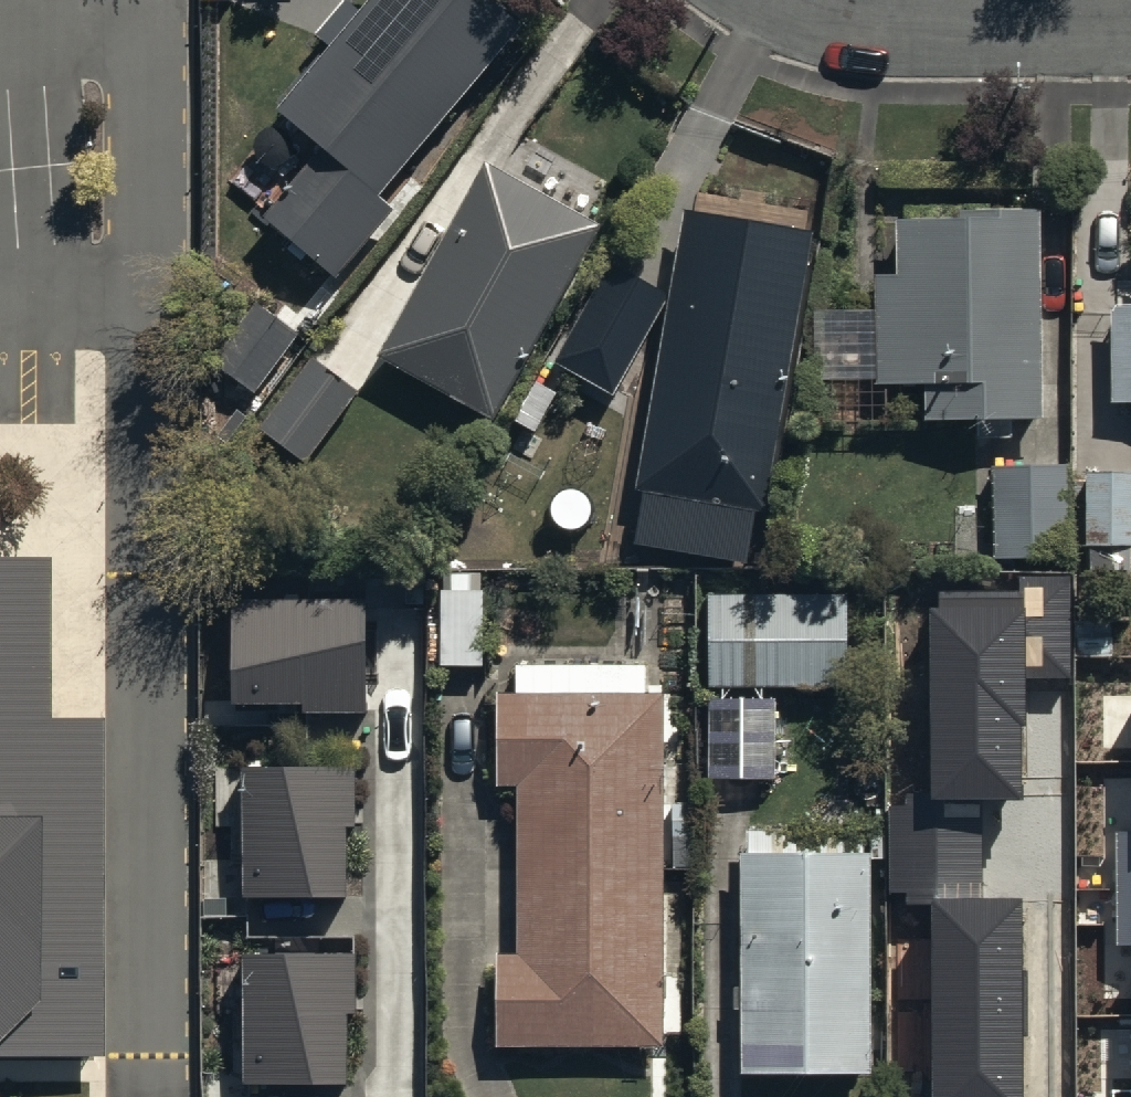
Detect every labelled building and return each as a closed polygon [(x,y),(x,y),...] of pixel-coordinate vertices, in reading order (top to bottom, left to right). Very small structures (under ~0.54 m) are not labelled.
[(523,11),(510,0),(357,0),(280,93),(324,129),(262,203),(340,267),(399,197),(382,182),(523,11)] [(602,208),(487,145),(379,342),(494,405),(602,208)] [(815,231),(684,208),(634,489),(643,490),(633,542),(745,562),(755,511),(764,513),(815,231)] [(1041,230),(901,233),(902,281),(879,282),(881,398),(930,397),(931,425),(1044,423),(1041,230)] [(611,393),(666,297),(610,265),(556,362),(611,393)] [(257,386),(298,326),(264,302),(223,363),(257,386)] [(1115,327),(1117,417),(1130,416),(1130,327),(1115,327)] [(359,378),(311,344),(257,420),(306,454),(359,378)] [(1074,473),(1002,473),(1002,568),(1074,568),(1074,473)] [(1090,479),(1089,552),(1130,553),(1130,480),(1090,479)] [(84,1046),(85,720),(36,720),(36,558),(0,558),(0,1046),(84,1046)] [(484,579),(439,578),(439,658),(483,658),(484,579)] [(1066,578),(1020,579),(1020,600),(927,601),(928,802),(886,803),(887,898),(926,898),(927,1096),(1026,1096),(1025,897),(984,897),(984,799),(1024,799),(1023,675),(1066,675),(1066,578)] [(844,606),(709,607),(710,702),(845,701),(844,606)] [(373,614),(240,612),(239,715),(371,717),(373,614)] [(664,1035),(663,680),(646,680),(646,656),(514,656),(514,681),(495,682),(495,774),(517,774),(517,937),(493,937),(494,1036),(664,1035)] [(359,783),(250,782),(249,909),(358,910),(359,783)] [(1115,832),(1115,945),(1130,945),(1130,831),(1115,832)] [(872,846),(744,848),(746,1069),(874,1068),(872,846)] [(255,971),(257,1096),(359,1096),(357,970),(255,971)]
